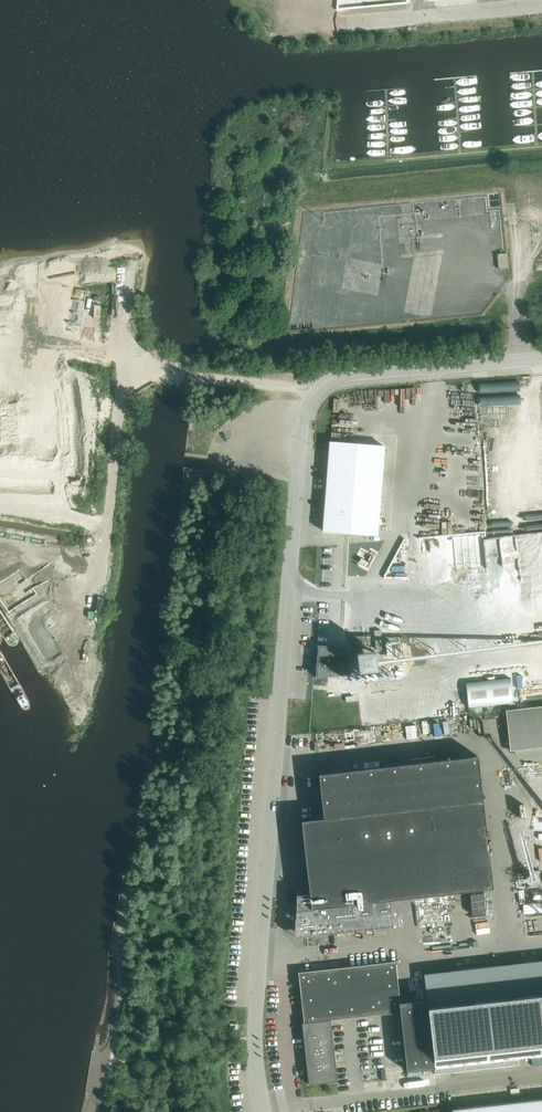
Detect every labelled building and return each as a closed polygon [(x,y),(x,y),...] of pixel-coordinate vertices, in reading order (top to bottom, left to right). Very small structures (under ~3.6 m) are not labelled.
[(498,269),(508,268),(507,253),(497,254),(498,269)] [(335,442),(329,531),(378,535),(385,446),(335,442)] [(478,496),(464,509),(478,524),(492,511),(478,496)] [(405,550),(398,550),(399,563),(406,563),(405,550)] [(381,630),(374,631),(376,650),(383,649),(381,630)] [(346,664),(344,647),(322,646),(321,656),(319,656),(318,656),(318,665),(317,665),(316,677),(349,675),(348,664),(346,664)] [(485,705),(530,700),(527,675),(482,681),(485,705)] [(541,747),(541,707),(505,711),(510,751),(541,747)] [(485,835),(487,834),(478,755),(319,774),(324,818),(301,820),(310,893),(298,894),(295,929),(302,936),(393,926),(390,900),(493,888),(489,852),(487,853),(485,835)] [(485,912),(484,892),(468,893),(469,913),(485,912)] [(541,1055),(541,960),(424,974),(427,999),(400,1002),(395,961),(298,972),(304,1022),(302,1023),(309,1084),(338,1081),(331,1019),(400,1011),(407,1071),(435,1068),(435,1074),(519,1064),(519,1058),(541,1055)] [(453,1110),(453,1111),(541,1111),(541,1100),(453,1110)]
